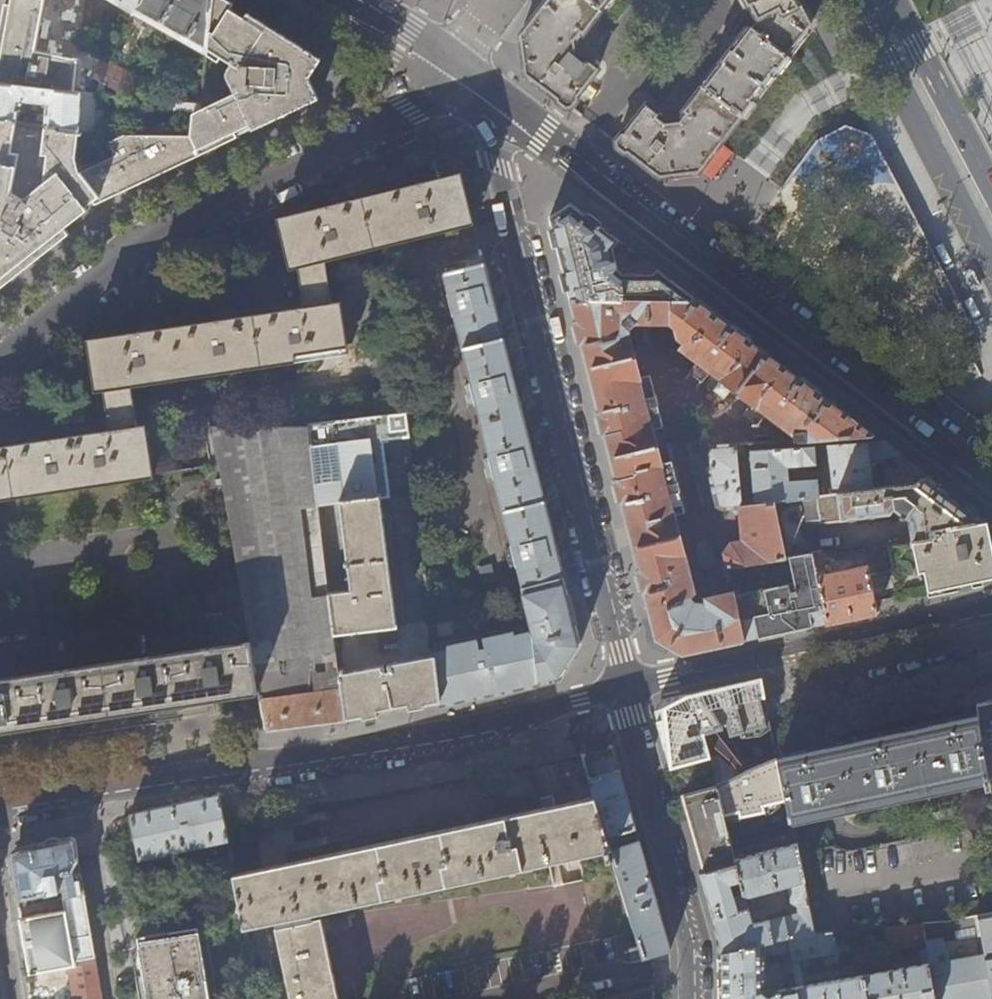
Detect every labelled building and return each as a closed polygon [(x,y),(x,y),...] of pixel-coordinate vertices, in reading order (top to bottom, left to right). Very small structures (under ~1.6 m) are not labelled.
[(85,0),(11,0),(9,15),(3,14),(0,28),(0,83),(74,93),(76,76),(78,59),(85,0)] [(204,52),(213,0),(110,0),(204,52)] [(309,78),(321,59),(294,41),(249,13),(245,18),(239,14),(231,8),(234,4),(228,0),(213,0),(204,52),(202,71),(203,103),(195,102),(193,133),(202,154),(237,138),(234,132),(250,124),(253,130),(319,99),(309,78)] [(609,0),(547,0),(521,35),(526,74),(569,107),(599,69),(586,59),(585,62),(576,55),(574,40),(580,32),(583,34),(609,0)] [(749,7),(751,6),(758,18),(752,26),(750,26),(685,111),(687,113),(680,122),(666,123),(657,117),(659,114),(647,105),(637,118),(633,118),(626,126),(627,131),(616,144),(659,177),(699,172),(718,146),(813,23),(801,0),(746,0),(749,7)] [(129,87),(132,81),(124,77),(125,76),(109,67),(108,69),(101,65),(97,69),(78,59),(76,76),(74,93),(83,93),(151,99),(129,87)] [(83,93),(74,93),(0,83),(0,120),(17,122),(19,111),(47,114),(46,125),(80,130),(83,93)] [(202,154),(193,133),(103,132),(80,130),(46,125),(36,124),(30,124),(30,123),(17,122),(0,120),(0,288),(69,233),(65,228),(87,210),(85,207),(92,202),(95,205),(123,191),(202,154)] [(824,174),(839,170),(841,177),(862,171),(867,187),(891,180),(874,125),(814,143),(824,174)] [(474,222),(461,173),(455,174),(467,224),(474,222)] [(149,476),(148,473),(203,465),(200,442),(145,450),(141,425),(138,426),(132,386),(343,355),(336,302),(333,302),(326,260),(368,250),(467,224),(455,174),(409,186),(391,190),(349,200),(330,205),(283,217),(295,268),(297,268),(303,307),(286,309),(268,312),(239,316),(221,319),(160,329),(141,331),(93,339),(101,391),(104,390),(110,430),(92,432),(80,434),(39,440),(27,442),(0,446),(0,499),(149,476)] [(409,186),(406,175),(396,178),(388,180),(391,190),(409,186)] [(349,200),(347,190),(337,193),(328,195),(330,205),(349,200)] [(549,217),(570,298),(697,300),(658,270),(655,275),(625,275),(620,271),(617,259),(614,249),(618,240),(571,203),(549,217)] [(295,268),(283,217),(278,219),(289,269),(295,268)] [(563,576),(482,256),(464,261),(466,267),(444,273),(449,293),(447,293),(448,295),(444,295),(445,301),(444,301),(446,311),(452,310),(453,315),(454,315),(472,382),(470,382),(470,384),(466,384),(468,391),(467,391),(469,400),(474,399),(475,403),(477,403),(490,457),(488,457),(489,459),(485,459),(487,465),(486,466),(488,474),(492,473),(494,477),(495,477),(513,544),(507,547),(509,552),(508,552),(510,562),(514,561),(516,564),(518,564),(524,586),(563,576)] [(286,309),(285,298),(276,300),(267,301),(268,312),(286,309)] [(662,468),(650,426),(649,426),(638,382),(639,382),(627,334),(626,334),(625,315),(629,315),(638,323),(670,323),(679,329),(678,337),(685,342),(681,347),(686,351),(687,350),(721,376),(721,377),(757,404),(796,433),(791,434),(791,441),(875,436),(745,337),(697,300),(570,298),(581,343),(628,527),(656,639),(682,654),(744,641),(734,596),(734,594),(705,600),(706,606),(704,606),(697,605),(694,604),(691,602),(690,600),(688,598),(687,593),(687,591),(689,587),(682,557),(683,557),(672,513),(671,513),(661,469),(662,468)] [(239,316),(238,306),(229,308),(219,309),(221,319),(239,316)] [(160,329),(158,318),(149,320),(140,321),(141,331),(160,329)] [(101,391),(93,339),(88,340),(95,391),(101,391)] [(398,642),(379,498),(387,497),(380,440),(407,438),(404,417),(365,420),(366,433),(350,435),(348,421),(308,425),(318,505),(339,502),(350,589),(329,592),(334,634),(378,628),(380,644),(398,642)] [(92,432),(91,425),(84,426),(79,427),(80,434),(92,432)] [(329,592),(318,505),(308,425),(211,425),(250,641),(259,693),(265,730),(272,729),(298,725),(313,723),(346,719),(341,695),(339,673),(334,634),(329,592)] [(39,440),(38,433),(31,434),(26,434),(27,442),(39,440)] [(924,476),(902,458),(903,457),(882,441),(827,446),(832,488),(828,488),(829,493),(872,487),(872,488),(915,483),(928,477),(926,475),(924,476)] [(740,506),(735,461),(730,461),(729,455),(732,451),(734,451),(733,443),(732,442),(709,444),(703,454),(715,504),(723,509),(731,508),(732,511),(737,516),(740,516),(742,540),(731,541),(724,551),(726,565),(723,566),(722,569),(725,586),(728,587),(732,586),(728,567),(783,557),(772,501),(754,504),(740,506)] [(772,501),(816,495),(814,479),(786,481),(785,466),(813,464),(811,445),(749,451),(754,504),(772,501)] [(813,525),(889,514),(892,510),(900,514),(898,518),(903,520),(905,518),(910,521),(913,541),(934,538),(933,531),(985,520),(966,506),(928,477),(915,483),(872,488),(872,487),(829,493),(816,495),(772,501),(783,557),(787,556),(809,552),(809,553),(817,552),(813,525)] [(985,520),(933,531),(934,538),(913,541),(890,544),(893,570),(892,570),(897,597),(910,595),(927,591),(952,586),(991,577),(991,526),(985,520)] [(893,570),(890,544),(863,551),(866,566),(868,575),(892,570),(893,570)] [(817,588),(809,553),(809,552),(787,556),(792,583),(734,596),(744,641),(790,631),(826,624),(819,596),(805,600),(803,591),(817,588)] [(874,601),(868,575),(866,566),(823,576),(824,571),(819,552),(817,552),(809,553),(817,588),(819,596),(826,624),(851,618),(877,613),(874,601)] [(568,596),(563,576),(524,586),(521,586),(533,633),(532,634),(538,682),(559,678),(580,644),(568,596)] [(819,596),(817,588),(803,591),(805,600),(819,596)] [(538,682),(532,634),(513,638),(512,634),(482,640),(484,648),(479,649),(477,642),(447,648),(448,652),(434,654),(440,701),(441,706),(476,698),(511,691),(538,685),(538,682)] [(228,645),(226,637),(215,639),(216,646),(228,645)] [(250,641),(228,645),(216,646),(162,655),(150,656),(82,667),(71,668),(17,676),(5,678),(0,679),(0,732),(13,730),(22,729),(32,727),(52,724),(158,708),(167,707),(176,705),(213,700),(232,697),(247,695),(259,693),(250,641)] [(162,655),(161,647),(148,649),(150,656),(162,655)] [(440,701),(434,654),(339,673),(341,695),(346,719),(399,709),(431,702),(440,701)] [(82,667),(81,659),(70,661),(71,668),(82,667)] [(17,676),(16,669),(4,670),(5,678),(17,676)] [(788,816),(777,761),(760,678),(714,688),(721,747),(709,750),(711,758),(716,786),(728,832),(788,816)] [(711,758),(709,750),(707,739),(696,741),(688,693),(662,699),(655,712),(671,769),(711,758)] [(991,795),(991,700),(976,703),(979,718),(989,780),(991,795)] [(178,715),(176,705),(167,707),(158,708),(159,718),(168,717),(178,715)] [(790,822),(989,780),(979,718),(830,750),(777,761),(788,816),(789,816),(790,822)] [(33,737),(32,727),(22,729),(13,730),(14,739),(33,737)] [(606,834),(590,777),(584,755),(557,760),(566,801),(541,807),(539,798),(533,799),(527,800),(528,809),(478,821),(476,812),(470,813),(465,814),(467,823),(414,835),(411,825),(406,826),(400,828),(402,837),(349,849),(348,839),(341,840),(337,841),(339,851),(275,865),(234,873),(244,928),(275,921),(276,927),(274,928),(290,998),(337,998),(319,918),(312,919),(311,913),(602,850),(605,860),(613,859),(610,846),(606,834)] [(636,828),(616,758),(595,763),(598,775),(590,777),(606,834),(636,828)] [(728,832),(716,786),(683,795),(688,812),(705,873),(736,865),(734,859),(728,832)] [(228,841),(223,816),(219,794),(175,804),(130,814),(142,866),(147,865),(145,858),(228,841)] [(85,894),(76,838),(73,836),(45,842),(21,848),(11,863),(17,899),(47,893),(47,894),(60,891),(60,890),(64,889),(66,898),(85,894)] [(670,948),(639,840),(610,846),(613,859),(638,944),(641,954),(670,950),(670,948)] [(734,859),(736,865),(705,873),(700,874),(711,911),(719,941),(719,952),(787,939),(815,934),(795,844),(734,859)] [(233,867),(231,858),(201,864),(203,873),(233,867)] [(85,894),(66,898),(65,898),(66,909),(20,918),(28,957),(31,975),(70,968),(75,998),(103,998),(85,894)] [(977,916),(977,914),(921,922),(925,943),(926,951),(935,998),(991,998),(977,916)] [(991,998),(991,914),(977,916),(991,998)] [(925,943),(921,922),(886,926),(891,949),(925,943)] [(198,926),(138,936),(144,973),(137,974),(141,998),(211,998),(198,926)] [(836,954),(832,932),(815,934),(787,939),(792,962),(836,954)] [(762,992),(766,988),(765,959),(779,956),(785,980),(795,979),(792,965),(792,962),(787,939),(719,952),(720,994),(721,998),(769,998),(762,992)] [(641,954),(638,944),(629,947),(632,958),(641,955),(641,954)] [(926,951),(920,952),(923,965),(863,975),(867,998),(935,998),(926,951)] [(863,975),(803,986),(798,964),(792,965),(795,979),(796,987),(798,998),(867,998),(863,975)] [(796,987),(776,991),(776,994),(770,998),(798,998),(796,987)] [(655,988),(613,998),(655,998),(655,988)]
